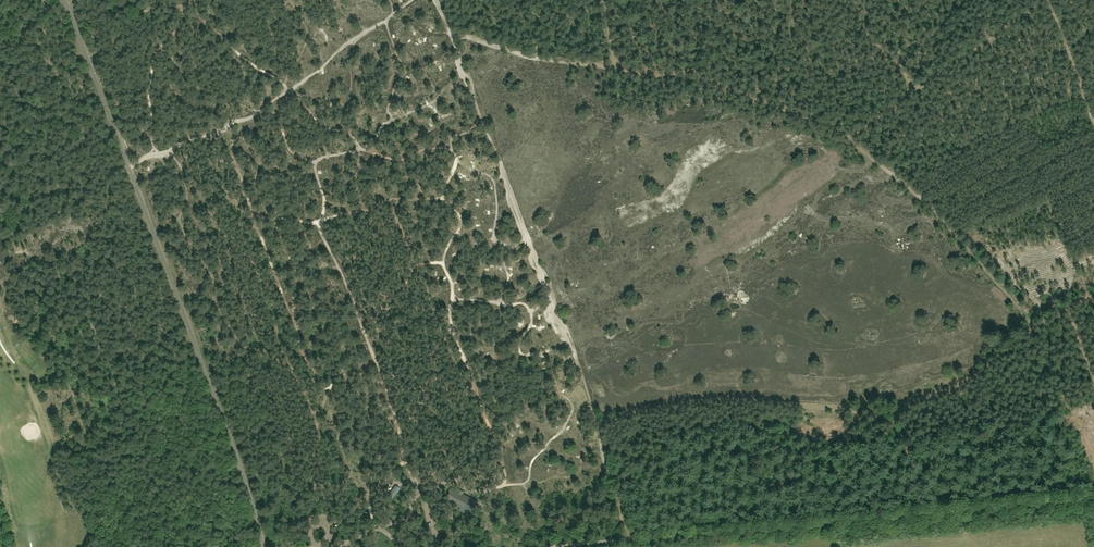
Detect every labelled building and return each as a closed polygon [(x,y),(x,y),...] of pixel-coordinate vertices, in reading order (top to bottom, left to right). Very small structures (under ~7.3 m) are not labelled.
[(396,485),(390,493),(394,497),(400,489),(396,485)] [(452,489),(446,500),(471,512),(476,501),(462,494),(463,492),(458,490),(457,492),(452,489)]
